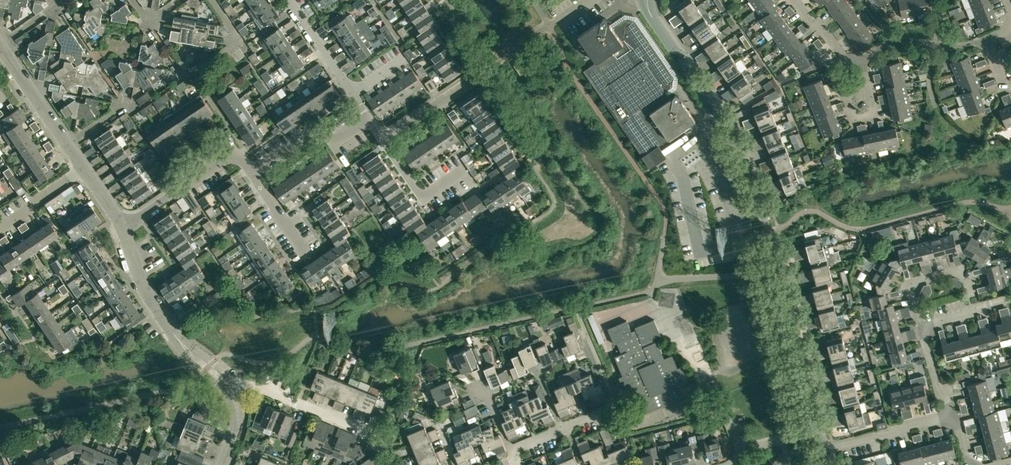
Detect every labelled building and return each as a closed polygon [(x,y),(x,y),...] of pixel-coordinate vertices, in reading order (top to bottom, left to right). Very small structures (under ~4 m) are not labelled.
[(3,16),(5,10),(9,11),(11,0),(0,0),(0,16),(3,16)] [(22,6),(27,7),(29,0),(11,0),(9,11),(13,11),(12,17),(19,19),(22,6)] [(104,1),(103,1),(102,0),(90,0),(95,7),(91,9),(90,8),(87,10),(86,14),(101,17),(102,14),(103,12),(107,13),(110,0),(105,0),(104,1)] [(107,13),(111,14),(112,15),(111,19),(127,22),(128,18),(126,15),(131,11),(126,3),(119,8),(114,1),(114,0),(110,0),(107,13)] [(144,9),(147,7),(148,1),(146,1),(146,0),(139,0),(144,9)] [(258,16),(273,6),(269,0),(263,0),(252,7),(258,16)] [(409,14),(424,5),(421,0),(411,0),(403,5),(409,14)] [(697,6),(692,0),(685,0),(677,6),(681,11),(676,14),(679,18),(697,6)] [(750,0),(756,9),(768,0),(750,0)] [(778,6),(773,0),(768,0),(756,9),(762,17),(760,19),(778,6)] [(831,14),(847,2),(846,0),(827,0),(824,2),(829,9),(828,10),(831,14)] [(917,14),(914,0),(898,0),(902,18),(917,14)] [(917,14),(932,11),(929,0),(914,0),(917,14)] [(971,7),(975,16),(992,9),(989,0),(971,7)] [(33,10),(34,11),(36,14),(45,8),(42,4),(34,2),(33,10)] [(409,14),(416,23),(430,14),(427,9),(431,6),(428,2),(424,5),(409,14)] [(856,15),(847,2),(831,14),(836,19),(837,19),(842,26),(856,15)] [(196,3),(195,8),(194,11),(202,12),(203,4),(200,4),(196,3)] [(701,3),(697,6),(679,18),(682,22),(686,19),(690,24),(707,12),(701,3)] [(224,8),(226,12),(233,8),(230,4),(224,8)] [(277,4),(273,6),(258,16),(262,22),(260,23),(265,31),(268,30),(270,34),(279,27),(274,20),(279,16),(276,11),(280,8),(277,4)] [(376,10),(373,6),(367,10),(370,14),(376,10)] [(760,19),(767,28),(782,17),(776,8),(778,7),(778,6),(760,19)] [(235,12),(233,8),(226,12),(229,16),(235,12)] [(387,16),(394,12),(391,8),(385,12),(387,16)] [(992,9),(975,16),(979,27),(975,29),(977,33),(983,31),(981,27),(997,21),(992,9)] [(376,10),(370,14),(372,18),(378,14),(376,10)] [(434,11),(430,14),(416,23),(421,32),(436,22),(433,18),(437,15),(434,11)] [(101,17),(86,14),(75,12),(74,17),(80,25),(77,28),(82,36),(89,32),(91,36),(97,32),(99,35),(103,36),(106,23),(101,22),(100,21),(101,17)] [(396,16),(394,12),(387,16),(390,20),(396,16)] [(707,12),(690,24),(693,30),(689,33),(692,37),(710,25),(714,22),(707,12)] [(338,36),(353,26),(357,23),(351,14),(342,20),(338,14),(325,23),(330,30),(333,28),(338,36)] [(846,33),(850,38),(865,26),(856,15),(842,26),(847,33),(846,33)] [(181,29),(194,31),(196,20),(174,16),(172,26),(181,27),(181,29)] [(788,25),(782,17),(767,28),(773,37),(788,25)] [(607,23),(608,22),(608,21),(607,20),(607,19),(606,19),(606,18),(605,18),(604,18),(603,18),(602,19),(601,20),(601,25),(598,24),(596,26),(595,24),(578,36),(586,46),(584,47),(584,48),(586,47),(596,62),(623,43),(612,28),(610,24),(607,23)] [(659,146),(669,139),(650,113),(670,99),(665,92),(672,87),(674,77),(635,20),(626,19),(612,28),(623,43),(596,62),(583,71),(650,168),(666,157),(659,146)] [(30,42),(29,46),(45,49),(46,45),(47,44),(51,45),(53,32),(55,21),(48,20),(46,34),(34,41),(33,40),(30,42)] [(220,25),(196,20),(194,31),(208,34),(208,32),(218,34),(220,25)] [(236,26),(239,30),(245,26),(242,22),(236,26)] [(436,22),(421,32),(417,35),(424,44),(438,34),(435,30),(439,27),(436,22)] [(388,28),(385,24),(379,28),(382,32),(388,28)] [(710,25),(692,37),(695,41),(699,38),(703,44),(716,34),(710,25)] [(780,45),(795,34),(788,25),(773,37),(780,45)] [(338,36),(344,45),(359,35),(363,32),(359,26),(355,29),(353,26),(338,36)] [(400,34),(406,30),(403,26),(397,30),(400,34)] [(865,26),(850,38),(854,43),(855,43),(860,50),(875,39),(865,26)] [(262,33),(271,47),(286,37),(279,27),(270,34),(268,30),(265,31),(262,33)] [(963,27),(956,29),(960,39),(967,37),(963,27)] [(82,57),(82,54),(83,49),(69,28),(56,36),(62,45),(61,53),(82,57)] [(388,28),(382,32),(384,36),(391,32),(388,28)] [(194,31),(181,29),(181,31),(172,29),(170,39),(192,43),(194,31)] [(408,34),(406,30),(400,34),(402,38),(408,34)] [(207,36),(208,34),(194,31),(192,43),(214,47),(215,40),(209,39),(210,36),(207,36)] [(427,55),(430,53),(444,43),(441,39),(445,36),(442,32),(438,34),(424,44),(428,50),(425,52),(427,55)] [(705,56),(722,43),(716,34),(703,44),(707,49),(702,52),(705,56)] [(786,54),(804,41),(803,40),(801,42),(795,34),(780,45),(786,54)] [(344,45),(350,53),(365,43),(369,41),(365,36),(361,38),(359,35),(344,45)] [(271,47),(277,56),(292,46),(286,37),(271,47)] [(804,41),(786,54),(789,53),(795,61),(810,50),(804,41)] [(143,66),(156,68),(157,63),(164,59),(153,44),(148,47),(146,44),(142,43),(139,59),(143,60),(144,62),(143,66)] [(365,43),(350,53),(357,63),(358,62),(360,65),(374,56),(365,43)] [(450,52),(444,43),(430,53),(436,62),(450,52)] [(722,43),(705,56),(708,60),(712,57),(716,62),(729,53),(722,43)] [(45,49),(29,46),(28,50),(30,53),(28,54),(34,63),(38,60),(42,67),(47,68),(49,55),(45,54),(44,53),(45,49)] [(277,56),(283,65),(298,55),(292,46),(277,56)] [(403,52),(406,56),(412,52),(410,48),(403,52)] [(810,50),(795,61),(802,70),(817,59),(810,50)] [(406,56),(409,60),(415,56),(412,52),(406,56)] [(457,61),(450,52),(436,62),(442,71),(457,61)] [(51,65),(59,77),(84,61),(82,57),(61,53),(59,59),(51,65)] [(255,53),(249,57),(254,64),(260,60),(255,53)] [(729,53),(716,62),(720,68),(715,71),(718,74),(735,62),(729,53)] [(298,55),(283,65),(289,74),(304,64),(298,55)] [(951,63),(955,73),(972,66),(968,56),(951,63)] [(941,58),(939,59),(936,60),(938,65),(939,68),(945,66),(942,59),(941,58)] [(76,84),(85,85),(89,64),(86,63),(84,61),(59,77),(63,83),(61,84),(60,92),(67,93),(68,90),(76,84)] [(130,84),(134,85),(137,69),(133,69),(132,67),(133,63),(120,61),(119,65),(123,70),(115,75),(124,89),(130,84)] [(463,70),(457,61),(442,71),(448,80),(463,70)] [(97,95),(109,87),(98,71),(100,70),(95,62),(92,64),(89,64),(85,85),(91,87),(97,95)] [(518,62),(514,65),(520,75),(524,72),(518,62)] [(735,62),(718,74),(721,78),(725,75),(728,81),(742,71),(735,62)] [(882,66),(884,76),(903,73),(900,62),(882,66)] [(250,63),(240,69),(244,75),(254,69),(250,63)] [(319,63),(309,70),(313,76),(323,69),(319,63)] [(141,70),(137,69),(134,85),(138,86),(141,84),(145,89),(153,84),(160,79),(158,76),(162,74),(162,70),(156,68),(143,66),(142,69),(141,70)] [(422,66),(416,70),(418,74),(425,70),(422,66)] [(976,76),(972,66),(955,73),(959,83),(976,76)] [(313,76),(309,70),(305,72),(309,79),(313,76)] [(427,73),(425,70),(418,74),(421,78),(427,73)] [(399,75),(401,79),(411,93),(423,86),(413,71),(405,76),(403,73),(399,75)] [(742,71),(728,81),(732,86),(728,89),(731,93),(748,81),(753,78),(749,71),(744,75),(742,71)] [(776,76),(780,82),(786,78),(782,72),(776,76)] [(905,84),(903,73),(884,76),(887,88),(905,84)] [(270,74),(263,78),(266,82),(272,78),(270,74)] [(976,76),(959,83),(963,93),(960,94),(960,95),(980,87),(976,76)] [(291,82),(295,88),(299,86),(295,79),(291,82)] [(400,101),(411,93),(401,79),(394,84),(392,81),(388,83),(390,86),(400,101)] [(431,79),(424,83),(431,93),(438,89),(431,79)] [(808,97),(825,90),(821,79),(803,86),(808,97)] [(320,86),(330,101),(339,95),(329,80),(320,86)] [(748,81),(731,93),(734,97),(738,94),(742,100),(751,93),(755,91),(748,81)] [(291,82),(287,85),(291,91),(295,88),(291,82)] [(262,83),(256,87),(259,91),(265,87),(262,83)] [(889,98),(907,94),(905,84),(887,88),(889,98)] [(310,90),(311,92),(321,107),(326,104),(329,108),(333,105),(330,101),(320,86),(314,90),(313,88),(310,90)] [(389,108),(400,101),(390,86),(383,91),(381,88),(377,90),(379,94),(389,108)] [(980,87),(960,95),(964,105),(981,98),(978,88),(980,87)] [(215,95),(225,108),(239,98),(233,89),(227,93),(224,89),(215,95)] [(808,97),(812,107),(829,100),(825,90),(808,97)] [(73,116),(78,117),(81,101),(77,100),(76,99),(77,95),(67,93),(60,92),(53,91),(52,96),(56,102),(63,97),(67,104),(61,108),(67,117),(72,114),(73,116)] [(140,105),(152,97),(148,92),(137,99),(140,105)] [(277,92),(273,94),(277,100),(281,98),(277,92)] [(301,96),(302,99),(312,113),(321,107),(311,92),(306,96),(304,94),(301,96)] [(166,93),(162,96),(166,102),(170,99),(166,93)] [(754,97),(751,93),(742,100),(744,103),(754,97)] [(191,100),(194,105),(204,119),(213,113),(200,94),(191,100)] [(277,100),(273,94),(269,97),(273,103),(277,100)] [(378,116),(389,108),(379,94),(372,99),(370,96),(366,98),(378,116)] [(470,113),(485,103),(479,94),(464,103),(470,113)] [(909,104),(907,94),(889,98),(891,108),(909,104)] [(673,97),(673,99),(670,99),(650,113),(669,139),(684,129),(686,130),(685,128),(695,121),(684,105),(682,106),(681,103),(679,103),(679,99),(679,98),(679,97),(679,96),(678,96),(678,95),(677,95),(676,95),(675,95),(674,96),(673,97)] [(162,105),(166,102),(162,96),(158,98),(162,105)] [(242,96),(239,98),(225,108),(231,117),(245,107),(242,102),(245,100),(242,96)] [(81,101),(78,117),(81,118),(84,116),(88,121),(96,115),(91,109),(99,104),(100,99),(87,97),(86,101),(84,102),(81,101)] [(768,103),(767,104),(764,97),(752,104),(755,109),(753,110),(755,116),(751,118),(752,122),(772,114),(768,103)] [(985,108),(981,98),(964,105),(968,115),(984,109),(985,113),(991,111),(990,107),(985,108)] [(312,113),(302,99),(293,105),(303,119),(312,113)] [(812,107),(816,117),(833,110),(829,100),(812,107)] [(148,105),(144,108),(148,114),(152,112),(155,109),(151,103),(148,105)] [(491,112),(485,103),(470,113),(476,122),(491,112)] [(182,106),(185,111),(195,126),(204,119),(194,105),(189,108),(186,104),(182,106)] [(262,104),(256,108),(261,115),(267,111),(262,104)] [(912,115),(909,104),(891,108),(893,119),(897,119),(898,123),(904,121),(904,117),(912,115)] [(293,105),(284,111),(294,126),(303,119),(293,105)] [(1010,106),(999,110),(1006,128),(1010,126),(1010,110),(1010,106)] [(245,107),(231,117),(237,126),(252,116),(245,107)] [(9,129),(20,123),(26,119),(19,108),(4,118),(7,122),(5,123),(9,129)] [(145,117),(148,114),(144,108),(140,111),(145,117)] [(454,109),(447,113),(452,120),(459,116),(454,109)] [(186,132),(195,126),(185,111),(180,114),(177,110),(173,113),(186,132)] [(816,117),(820,128),(838,121),(833,110),(816,117)] [(294,126),(284,111),(275,117),(285,132),(294,126)] [(476,122),(482,131),(497,121),(491,112),(476,122)] [(126,113),(120,117),(122,121),(129,117),(126,113)] [(164,119),(177,138),(186,132),(173,113),(168,116),(171,121),(167,123),(164,119)] [(761,131),(776,125),(772,114),(752,122),(754,126),(759,125),(761,131)] [(258,126),(252,116),(237,126),(243,135),(258,126)] [(452,120),(457,127),(463,123),(459,116),(452,120)] [(160,124),(156,126),(168,144),(177,138),(164,119),(159,122),(160,124)] [(503,130),(497,121),(482,131),(486,136),(482,139),(485,142),(484,142),(485,143),(499,133),(503,130)] [(838,121),(820,128),(824,137),(832,134),(833,138),(839,136),(838,132),(841,130),(838,121)] [(13,141),(26,132),(20,123),(9,129),(6,131),(13,141)] [(168,144),(156,126),(155,125),(150,128),(153,133),(149,135),(159,150),(163,147),(167,152),(171,149),(168,144)] [(448,125),(437,132),(447,147),(455,142),(457,145),(460,143),(448,125)] [(761,143),(781,135),(776,125),(761,131),(764,137),(759,139),(761,143)] [(258,126),(243,135),(249,145),(264,135),(258,126)] [(274,135),(280,131),(278,127),(272,131),(274,135)] [(96,139),(102,148),(116,138),(110,128),(96,139)] [(895,128),(885,130),(889,149),(899,146),(898,138),(902,137),(900,131),(896,132),(895,128)] [(132,135),(134,138),(141,134),(138,130),(132,135)] [(874,133),(878,151),(889,149),(885,130),(874,133)] [(20,151),(33,142),(26,132),(13,141),(20,151)] [(449,150),(447,147),(437,132),(426,140),(436,155),(444,150),(446,153),(449,150)] [(470,133),(464,138),(467,141),(473,137),(470,133)] [(485,143),(490,151),(505,141),(499,133),(485,143)] [(874,133),(863,135),(867,153),(878,151),(874,133)] [(116,138),(102,148),(108,157),(123,147),(122,146),(127,143),(121,134),(116,138)] [(141,134),(134,138),(137,142),(143,138),(141,134)] [(770,152),(785,146),(781,135),(761,143),(763,148),(768,146),(770,152)] [(863,135),(852,137),(856,156),(867,153),(863,135)] [(467,141),(469,145),(476,141),(473,137),(467,141)] [(846,158),(856,156),(852,137),(842,140),(842,144),(838,145),(841,156),(845,156),(846,158)] [(509,139),(505,141),(490,151),(497,160),(511,150),(508,146),(512,143),(509,139)] [(438,158),(436,155),(426,140),(415,147),(425,162),(433,157),(435,160),(438,158)] [(33,142),(20,151),(27,161),(40,153),(33,142)] [(770,164),(789,156),(785,146),(770,152),(772,158),(768,160),(770,164)] [(125,150),(123,147),(108,157),(114,166),(129,156),(133,153),(129,147),(125,150)] [(415,147),(404,155),(414,170),(422,165),(424,168),(427,165),(425,162),(415,147)] [(144,153),(147,156),(153,152),(150,148),(144,153)] [(497,160),(500,165),(496,168),(499,172),(503,169),(518,160),(511,150),(497,160)] [(318,159),(328,174),(335,169),(337,172),(341,169),(329,151),(318,159)] [(153,152),(147,156),(149,160),(156,156),(153,152)] [(40,153),(27,161),(34,171),(47,163),(40,153)] [(366,175),(384,163),(378,153),(364,163),(368,169),(364,172),(366,175)] [(831,155),(822,159),(825,166),(834,162),(831,155)] [(135,165),(129,156),(114,166),(120,175),(135,165)] [(789,156),(770,164),(771,169),(776,167),(779,173),(793,167),(789,156)] [(330,177),(328,174),(318,159),(307,166),(317,181),(324,176),(326,179),(330,177)] [(465,163),(467,167),(474,163),(471,159),(465,163)] [(509,178),(509,177),(518,171),(515,167),(520,164),(518,160),(503,169),(509,178)] [(135,165),(120,175),(126,184),(141,174),(140,173),(145,170),(139,162),(135,165)] [(47,163),(34,171),(39,179),(35,182),(37,186),(42,183),(41,181),(53,173),(47,163)] [(391,172),(384,163),(366,175),(370,181),(374,178),(376,182),(391,172)] [(467,167),(470,171),(476,167),(474,163),(467,167)] [(162,166),(156,170),(159,174),(165,170),(164,168),(162,166)] [(296,174),(306,189),(313,184),(315,187),(319,184),(317,181),(307,166),(296,174)] [(795,166),(793,167),(779,173),(781,179),(776,181),(778,185),(798,178),(799,177),(799,176),(800,176),(801,174),(799,170),(797,169),(796,170),(795,166)] [(346,172),(348,175),(354,183),(360,179),(352,167),(346,172)] [(9,168),(3,172),(6,176),(11,172),(9,168)] [(518,171),(509,177),(520,192),(522,196),(527,193),(525,189),(529,186),(518,171)] [(11,172),(6,176),(8,180),(15,189),(20,185),(14,176),(11,172)] [(376,182),(382,191),(397,181),(391,172),(376,182)] [(473,176),(476,180),(482,176),(480,172),(473,176)] [(167,173),(161,177),(166,184),(172,180),(167,173)] [(126,184),(132,193),(147,183),(141,174),(126,184)] [(285,181),(295,196),(302,191),(305,194),(308,192),(306,189),(296,174),(285,181)] [(231,177),(230,178),(219,186),(222,191),(218,193),(223,200),(220,202),(222,205),(225,203),(239,193),(237,188),(238,187),(231,177)] [(509,177),(509,178),(500,184),(512,203),(518,199),(516,195),(520,192),(509,177)] [(780,190),(784,188),(787,195),(802,189),(798,178),(778,185),(780,190)] [(135,196),(131,199),(134,204),(138,201),(139,202),(149,195),(153,192),(149,185),(153,183),(151,179),(147,182),(147,183),(132,193),(135,196)] [(297,199),(295,196),(285,181),(273,189),(283,204),(291,198),(294,201),(297,199)] [(403,190),(397,181),(382,191),(378,193),(382,199),(386,196),(388,200),(403,190)] [(360,192),(367,188),(364,184),(358,189),(360,192)] [(500,184),(491,190),(504,209),(512,203),(500,184)] [(77,186),(73,188),(77,194),(81,192),(77,186)] [(367,188),(360,192),(363,196),(369,192),(367,188)] [(354,189),(348,193),(351,197),(357,193),(354,189)] [(388,208),(390,211),(409,199),(403,190),(388,200),(392,205),(388,208)] [(504,209),(491,190),(482,196),(479,191),(464,202),(463,201),(462,201),(472,216),(474,217),(489,207),(492,211),(495,214),(504,209)] [(60,193),(57,196),(63,204),(67,202),(61,193),(60,193)] [(190,207),(191,207),(197,203),(190,193),(183,197),(190,207)] [(246,203),(239,193),(225,203),(228,208),(224,211),(226,214),(231,211),(232,213),(246,203)] [(47,202),(44,204),(45,206),(47,207),(51,204),(55,210),(63,204),(57,196),(55,196),(47,202)] [(327,199),(313,209),(319,218),(334,208),(327,199)] [(415,208),(409,199),(390,211),(394,216),(398,214),(400,218),(415,208)] [(462,201),(454,207),(464,221),(472,216),(462,201)] [(82,206),(79,209),(81,212),(92,227),(101,221),(91,206),(88,202),(84,205),(82,206)] [(366,206),(363,202),(357,206),(359,210),(366,206)] [(372,210),(379,206),(376,202),(370,207),(372,210)] [(197,203),(191,207),(196,215),(202,210),(197,203)] [(252,211),(246,203),(232,213),(240,225),(234,229),(237,233),(252,223),(246,215),(252,211)] [(533,204),(529,207),(534,213),(537,211),(533,204)] [(208,214),(214,210),(212,206),(206,210),(208,214)] [(379,206),(372,210),(375,214),(381,210),(379,206)] [(454,207),(445,213),(455,228),(457,231),(463,228),(460,224),(464,221),(454,207)] [(534,213),(529,207),(525,210),(530,216),(534,213)] [(325,228),(340,217),(334,208),(319,218),(325,228)] [(407,227),(417,220),(421,217),(415,208),(400,218),(407,227)] [(79,209),(70,215),(73,219),(83,233),(92,227),(81,212),(79,209)] [(217,214),(214,210),(208,214),(211,218),(217,214)] [(155,223),(162,232),(176,222),(173,217),(176,215),(173,211),(155,223)] [(446,234),(455,228),(445,213),(436,219),(446,234)] [(968,219),(973,222),(976,216),(971,213),(968,219)] [(66,229),(63,231),(70,242),(73,240),(83,233),(73,219),(70,215),(64,218),(67,222),(63,225),(66,229)] [(38,230),(47,243),(58,235),(49,223),(51,222),(48,217),(44,220),(47,224),(38,230)] [(340,217),(325,228),(332,237),(346,227),(340,217)] [(427,225),(421,217),(417,220),(407,227),(409,231),(415,227),(418,232),(427,225)] [(515,217),(511,219),(516,225),(520,223),(515,217)] [(436,219),(427,225),(437,240),(446,234),(436,219)] [(516,225),(511,219),(508,222),(512,228),(516,225)] [(179,220),(176,222),(162,232),(167,241),(182,231),(179,226),(182,224),(179,220)] [(385,228),(391,224),(388,220),(382,224),(385,228)] [(209,232),(214,228),(209,221),(203,225),(208,233),(209,232)] [(258,232),(252,223),(237,233),(243,242),(258,232)] [(391,224),(385,228),(387,232),(394,228),(391,224)] [(439,243),(437,240),(427,225),(418,232),(430,250),(439,243)] [(346,227),(332,237),(337,245),(338,245),(347,238),(344,234),(349,231),(346,227)] [(221,238),(214,228),(209,232),(216,241),(221,238)] [(878,238),(887,235),(885,228),(876,230),(878,238)] [(174,250),(191,238),(193,237),(189,232),(188,233),(185,229),(182,231),(167,241),(174,250)] [(802,248),(803,253),(824,248),(821,236),(819,237),(817,229),(804,232),(806,240),(805,240),(807,247),(802,248)] [(960,242),(956,243),(959,254),(964,257),(967,253),(972,256),(987,231),(984,229),(983,229),(976,240),(971,237),(967,242),(966,241),(960,242)] [(37,249),(47,243),(38,230),(29,237),(37,249)] [(505,230),(498,235),(502,241),(509,236),(505,230)] [(949,233),(949,235),(941,237),(946,253),(952,251),(953,256),(959,254),(956,243),(960,242),(957,230),(949,232),(949,233)] [(987,231),(972,256),(978,260),(976,264),(981,267),(1006,262),(1004,256),(1001,257),(1001,256),(991,259),(990,255),(987,254),(991,248),(985,245),(991,233),(987,231)] [(264,241),(258,232),(243,242),(249,251),(264,241)] [(477,234),(474,236),(478,243),(482,240),(477,234)] [(478,243),(474,236),(470,239),(474,245),(478,243)] [(27,257),(37,249),(29,237),(18,244),(27,257)] [(930,240),(934,256),(936,261),(941,259),(939,255),(946,253),(941,237),(930,240)] [(194,242),(191,238),(174,250),(180,260),(197,247),(194,242)] [(347,238),(338,245),(348,259),(353,256),(356,260),(360,257),(347,238)] [(934,256),(930,240),(920,243),(925,264),(930,262),(928,258),(934,256)] [(270,250),(264,241),(249,251),(246,254),(249,259),(253,257),(256,260),(270,250)] [(75,252),(70,255),(77,264),(96,251),(90,242),(75,252)] [(920,243),(908,246),(913,262),(919,260),(920,265),(925,264),(920,243)] [(18,263),(27,257),(18,244),(9,250),(18,263)] [(218,245),(212,249),(214,253),(220,249),(218,245)] [(338,245),(337,245),(329,251),(339,266),(348,259),(338,245)] [(196,261),(195,260),(193,257),(202,251),(199,246),(197,247),(180,260),(186,268),(187,268),(196,261)] [(460,246),(456,249),(460,255),(464,252),(460,246)] [(913,262),(908,246),(897,249),(900,258),(902,270),(908,268),(906,263),(913,262)] [(827,247),(824,248),(803,253),(804,258),(809,256),(811,263),(839,255),(838,251),(829,253),(827,247)] [(460,255),(456,249),(452,251),(456,257),(460,255)] [(2,262),(3,261),(8,270),(9,269),(13,266),(15,268),(19,266),(17,263),(18,263),(9,250),(1,256),(0,254),(0,258),(2,262)] [(252,263),(258,272),(276,259),(270,250),(256,260),(252,263)] [(102,260),(96,251),(77,264),(83,273),(102,260)] [(339,266),(329,251),(320,257),(330,272),(339,266)] [(841,260),(839,255),(811,263),(813,269),(808,271),(809,275),(830,270),(828,264),(834,262),(841,260)] [(332,275),(330,272),(320,257),(311,263),(321,278),(327,274),(330,277),(332,275)] [(902,270),(900,258),(890,261),(889,263),(883,260),(880,266),(874,263),(868,259),(866,263),(872,267),(877,270),(891,278),(895,272),(899,275),(902,270)] [(54,270),(60,266),(56,259),(50,263),(54,270)] [(282,268),(276,259),(258,272),(261,277),(265,274),(268,278),(282,268)] [(89,282),(90,281),(109,269),(102,260),(83,273),(89,282)] [(228,260),(222,264),(225,268),(231,264),(228,260)] [(2,283),(6,280),(7,282),(8,282),(14,278),(9,269),(8,270),(3,261),(2,262),(0,263),(0,280),(2,283)] [(196,261),(187,268),(197,282),(206,276),(196,261)] [(436,271),(440,268),(436,262),(432,265),(436,271)] [(1006,262),(981,267),(982,273),(987,271),(989,278),(1010,272),(1010,268),(1003,269),(1002,265),(1005,265),(1006,263),(1006,262)] [(321,278),(311,263),(302,269),(312,284),(317,280),(320,284),(324,282),(321,278)] [(231,264),(225,268),(227,272),(234,268),(231,264)] [(62,269),(58,271),(60,274),(61,275),(67,271),(65,267),(62,269)] [(197,282),(187,268),(186,268),(178,274),(188,288),(197,282)] [(274,287),(289,277),(282,268),(268,278),(274,287)] [(115,278),(109,269),(90,281),(96,290),(115,278)] [(817,285),(828,282),(832,281),(830,270),(809,275),(810,280),(815,278),(817,285)] [(876,285),(878,295),(889,291),(892,286),(888,284),(891,278),(877,270),(872,280),(877,283),(876,285)] [(67,271),(61,275),(64,279),(70,275),(67,271)] [(362,280),(366,277),(362,271),(358,274),(362,280)] [(989,278),(991,284),(986,285),(987,290),(1008,285),(1006,279),(1010,278),(1010,272),(989,278)] [(178,274),(168,280),(181,299),(187,295),(184,291),(188,288),(178,274)] [(294,286),(289,277),(274,287),(278,292),(273,295),(276,300),(281,297),(281,296),(285,293),(289,300),(302,292),(297,284),(294,286)] [(353,277),(349,280),(353,286),(357,284),(353,277)] [(104,293),(106,297),(121,287),(115,278),(96,290),(100,296),(104,293)] [(181,299),(168,280),(159,286),(170,301),(172,305),(178,301),(175,297),(178,295),(181,299)] [(349,289),(353,286),(349,280),(345,283),(349,289)] [(237,286),(240,290),(246,286),(243,282),(237,286)] [(831,293),(828,282),(817,285),(812,286),(814,293),(809,294),(810,299),(831,293)] [(923,285),(919,293),(920,300),(927,298),(932,291),(930,284),(923,285)] [(18,306),(25,302),(33,296),(31,293),(33,292),(28,285),(12,296),(11,294),(6,298),(9,302),(13,299),(15,302),(18,306)] [(77,285),(71,289),(73,293),(80,289),(77,285)] [(127,296),(121,287),(106,297),(112,306),(108,308),(127,296)] [(80,289),(73,293),(76,297),(82,292),(80,289)] [(339,296),(335,289),(331,292),(335,298),(339,296)] [(335,298),(331,292),(329,290),(323,294),(328,302),(331,301),(335,298)] [(859,313),(864,311),(877,308),(888,305),(886,298),(891,297),(889,291),(878,295),(869,297),(871,304),(863,307),(862,304),(857,305),(859,313)] [(37,293),(33,296),(25,302),(31,312),(44,303),(42,301),(37,293)] [(834,304),(831,293),(810,299),(811,303),(816,302),(818,308),(834,304)] [(133,304),(127,296),(108,308),(112,314),(116,311),(118,314),(133,304)] [(31,312),(38,322),(51,313),(44,303),(31,312)] [(86,311),(92,306),(89,303),(83,307),(86,311)] [(893,303),(888,305),(877,308),(880,319),(900,313),(899,309),(894,310),(893,303)] [(133,304),(118,314),(125,324),(128,321),(132,326),(136,323),(146,316),(143,311),(139,314),(133,304)] [(837,315),(834,304),(818,308),(820,315),(815,316),(816,321),(837,315)] [(92,306),(86,311),(88,315),(94,310),(92,306)] [(190,318),(197,313),(193,307),(186,312),(190,318)] [(190,318),(186,312),(179,317),(183,323),(190,318)] [(58,323),(51,313),(38,322),(45,332),(58,323)] [(880,319),(883,330),(899,325),(897,319),(902,318),(900,313),(880,319)] [(843,314),(837,315),(816,321),(817,325),(822,324),(824,331),(838,327),(839,328),(846,326),(844,320),(843,314)] [(1010,337),(1006,317),(1001,318),(1002,323),(996,324),(1001,345),(1002,345),(1000,340),(1010,337)] [(554,319),(548,322),(551,328),(557,326),(554,319)] [(619,377),(625,391),(630,389),(636,402),(641,399),(646,412),(662,405),(661,403),(672,399),(673,401),(687,395),(681,382),(689,379),(683,366),(678,368),(672,355),(664,358),(657,341),(654,342),(652,338),(661,335),(654,319),(635,327),(636,330),(631,332),(627,321),(608,328),(614,344),(617,343),(621,354),(615,356),(623,376),(619,377)] [(101,321),(95,325),(98,328),(104,324),(101,320),(101,321)] [(558,348),(562,357),(581,349),(574,333),(579,331),(575,321),(567,324),(571,332),(564,335),(567,344),(558,348)] [(58,323),(45,332),(52,342),(65,333),(58,323)] [(104,324),(98,328),(100,332),(107,328),(104,324)] [(989,326),(985,327),(990,348),(1001,345),(996,324),(997,329),(991,331),(989,326)] [(883,330),(886,341),(906,335),(905,331),(900,332),(899,325),(883,330)] [(975,335),(979,351),(990,348),(985,327),(980,329),(981,333),(975,335)] [(65,333),(52,342),(58,352),(71,343),(77,339),(70,329),(65,333)] [(967,332),(963,333),(968,354),(979,351),(975,335),(969,337),(967,332)] [(959,339),(953,341),(957,357),(968,354),(963,333),(958,334),(959,339)] [(9,337),(14,344),(19,340),(14,334),(9,337)] [(886,341),(889,352),(904,348),(903,341),(907,340),(906,335),(886,341)] [(823,348),(825,353),(845,347),(842,336),(826,340),(828,347),(823,348)] [(946,360),(957,357),(953,341),(947,343),(945,338),(940,339),(946,360)] [(519,349),(521,353),(523,358),(528,356),(531,364),(537,361),(530,343),(524,346),(524,347),(519,349)] [(536,347),(537,349),(544,365),(562,357),(558,348),(549,352),(546,343),(536,347)] [(471,347),(454,354),(462,373),(472,369),(473,371),(479,368),(471,347)] [(848,358),(845,347),(825,353),(826,357),(831,356),(832,363),(848,358)] [(893,367),(899,365),(906,363),(911,362),(910,358),(912,357),(911,352),(906,354),(904,348),(889,352),(893,367)] [(515,366),(506,370),(510,379),(529,371),(527,366),(531,364),(528,356),(523,358),(521,353),(512,357),(515,366)] [(829,370),(830,375),(851,369),(848,358),(832,363),(834,369),(829,370)] [(492,387),(510,379),(506,370),(497,374),(494,365),(484,369),(492,387)] [(996,370),(998,377),(1010,374),(1008,367),(996,370)] [(578,368),(569,372),(577,391),(581,389),(594,383),(591,374),(582,377),(578,368)] [(854,380),(851,369),(830,375),(832,379),(836,378),(838,385),(854,380)] [(317,401),(328,375),(318,370),(310,388),(316,390),(312,399),(317,401)] [(377,370),(375,376),(381,379),(384,373),(377,370)] [(577,391),(569,372),(559,376),(563,385),(554,389),(558,398),(572,393),(577,391)] [(331,396),(338,379),(328,375),(317,401),(322,403),(325,394),(331,396)] [(332,407),(337,409),(348,383),(338,379),(331,396),(336,399),(332,407)] [(854,380),(838,385),(840,391),(835,392),(836,397),(857,391),(854,380)] [(971,395),(989,391),(986,380),(970,384),(969,380),(962,382),(963,386),(968,385),(971,395)] [(449,381),(431,389),(438,405),(441,411),(454,405),(452,399),(458,397),(455,390),(453,391),(449,381)] [(581,389),(582,391),(585,398),(594,395),(598,404),(607,400),(599,381),(594,383),(581,389)] [(348,383),(337,409),(342,411),(345,402),(351,405),(358,387),(348,383)] [(923,383),(912,386),(916,401),(922,400),(924,404),(929,403),(923,383)] [(901,389),(906,409),(911,408),(910,403),(916,401),(912,386),(901,389)] [(368,391),(358,387),(351,405),(356,407),(352,416),(357,417),(368,391)] [(906,409),(901,389),(889,392),(894,407),(900,406),(902,410),(906,409)] [(524,413),(529,411),(542,405),(540,399),(544,397),(543,394),(530,399),(526,390),(516,394),(524,413)] [(378,396),(368,391),(357,417),(362,419),(365,411),(371,413),(378,396)] [(860,402),(857,391),(836,397),(837,401),(842,400),(844,407),(860,402)] [(989,391),(971,395),(973,406),(992,401),(989,391)] [(576,402),(572,393),(558,398),(554,400),(562,419),(571,415),(567,406),(576,402)] [(524,413),(516,394),(507,398),(511,407),(502,411),(506,420),(520,415),(524,413)] [(189,416),(185,426),(202,433),(204,428),(213,432),(215,427),(209,424),(206,423),(207,418),(214,414),(205,401),(198,406),(200,409),(195,413),(193,417),(189,416)] [(992,401),(973,406),(976,416),(997,411),(997,410),(994,411),(992,401)] [(863,413),(860,402),(844,407),(846,413),(841,414),(842,419),(863,413)] [(542,405),(529,411),(533,420),(542,416),(545,426),(555,422),(548,405),(543,407),(542,405)] [(273,428),(280,411),(268,406),(263,418),(256,415),(252,428),(264,432),(266,426),(273,428)] [(280,411),(273,428),(281,431),(280,434),(281,436),(287,439),(286,443),(292,445),(297,432),(287,428),(292,416),(280,411)] [(997,411),(976,416),(976,417),(979,416),(982,426),(1000,422),(997,411)] [(461,412),(454,416),(458,424),(465,421),(461,412)] [(868,412),(863,413),(842,419),(843,423),(848,422),(850,429),(871,423),(868,412)] [(524,424),(520,415),(506,420),(502,422),(509,441),(519,437),(515,428),(524,424)] [(316,447),(325,423),(316,419),(314,425),(317,426),(315,431),(310,429),(304,442),(316,447)] [(408,427),(410,433),(407,434),(411,444),(438,433),(436,428),(427,432),(425,427),(424,427),(422,421),(408,427)] [(477,444),(481,442),(495,436),(491,426),(482,430),(478,421),(469,425),(477,444)] [(1000,422),(982,426),(985,437),(1003,432),(1000,422)] [(332,432),(335,427),(325,423),(316,447),(314,452),(324,457),(327,452),(332,438),(327,436),(329,431),(332,432)] [(477,444),(469,425),(460,429),(464,438),(455,442),(459,451),(472,445),(477,444)] [(200,439),(202,433),(185,426),(181,436),(207,447),(209,442),(200,439)] [(332,438),(327,452),(338,456),(348,432),(339,428),(336,434),(339,435),(337,440),(332,438)] [(338,456),(348,461),(354,447),(349,445),(351,440),(354,441),(357,436),(348,432),(338,456)] [(708,432),(697,435),(700,446),(706,445),(709,458),(722,454),(718,437),(710,439),(708,432)] [(1003,432),(985,437),(987,447),(1006,443),(1003,432)] [(411,444),(416,454),(433,446),(431,442),(440,438),(438,433),(411,444)] [(499,434),(495,436),(481,442),(485,451),(494,447),(498,457),(507,453),(499,434)] [(678,448),(683,464),(695,461),(692,448),(698,447),(695,435),(689,437),(691,444),(678,448)] [(184,450),(182,455),(201,463),(204,458),(194,454),(196,448),(205,452),(207,447),(181,436),(176,447),(184,450)] [(941,441),(946,459),(956,457),(951,438),(941,441)] [(62,446),(68,459),(75,456),(80,442),(74,440),(62,446)] [(604,454),(603,452),(600,445),(591,449),(587,440),(578,444),(586,463),(590,461),(604,454)] [(614,464),(624,464),(621,458),(630,455),(626,445),(624,440),(614,444),(616,449),(608,452),(614,464)] [(260,441),(258,448),(264,450),(267,444),(260,441)] [(941,441),(930,444),(935,462),(946,459),(941,441)] [(92,447),(80,442),(75,456),(80,458),(78,463),(75,462),(74,464),(84,464),(92,447)] [(683,464),(678,448),(671,450),(669,443),(658,446),(661,457),(667,455),(670,464),(681,464),(683,464)] [(1006,443),(987,447),(990,458),(1008,453),(1006,443)] [(84,464),(91,464),(92,463),(98,464),(105,446),(98,444),(96,448),(92,447),(84,464)] [(351,464),(355,464),(368,458),(362,447),(355,444),(354,447),(348,461),(349,461),(351,464)] [(924,464),(935,462),(930,444),(919,447),(924,464)] [(472,445),(459,451),(454,453),(459,464),(470,464),(467,458),(476,455),(472,445)] [(58,464),(59,464),(58,464),(68,459),(62,446),(51,452),(58,464)] [(114,456),(109,454),(111,449),(105,446),(98,464),(110,464),(114,456)] [(416,454),(420,464),(446,453),(444,448),(435,452),(433,446),(416,454)] [(639,458),(641,464),(655,464),(653,459),(658,457),(655,446),(645,449),(647,456),(639,458)] [(136,464),(150,464),(153,457),(157,459),(161,450),(152,447),(150,454),(142,451),(141,452),(136,464)] [(557,464),(578,464),(571,447),(561,451),(565,460),(556,463),(557,464)] [(909,450),(913,464),(924,464),(919,447),(909,450)] [(44,464),(58,464),(51,452),(49,448),(39,454),(40,457),(44,464)] [(909,450),(899,452),(897,448),(893,449),(895,455),(899,454),(902,464),(913,464),(909,450)] [(114,456),(110,464),(123,464),(128,453),(117,449),(114,456)] [(123,464),(136,464),(141,452),(136,449),(133,455),(128,453),(123,464)] [(604,454),(590,461),(592,464),(614,464),(608,452),(604,454)] [(446,453),(420,464),(441,464),(439,461),(448,458),(446,453)] [(368,458),(355,464),(369,464),(373,463),(374,464),(376,464),(380,463),(375,454),(368,458)] [(179,461),(178,464),(201,464),(201,463),(182,455),(179,461)] [(282,464),(282,463),(262,455),(258,464),(285,464),(282,464)]
